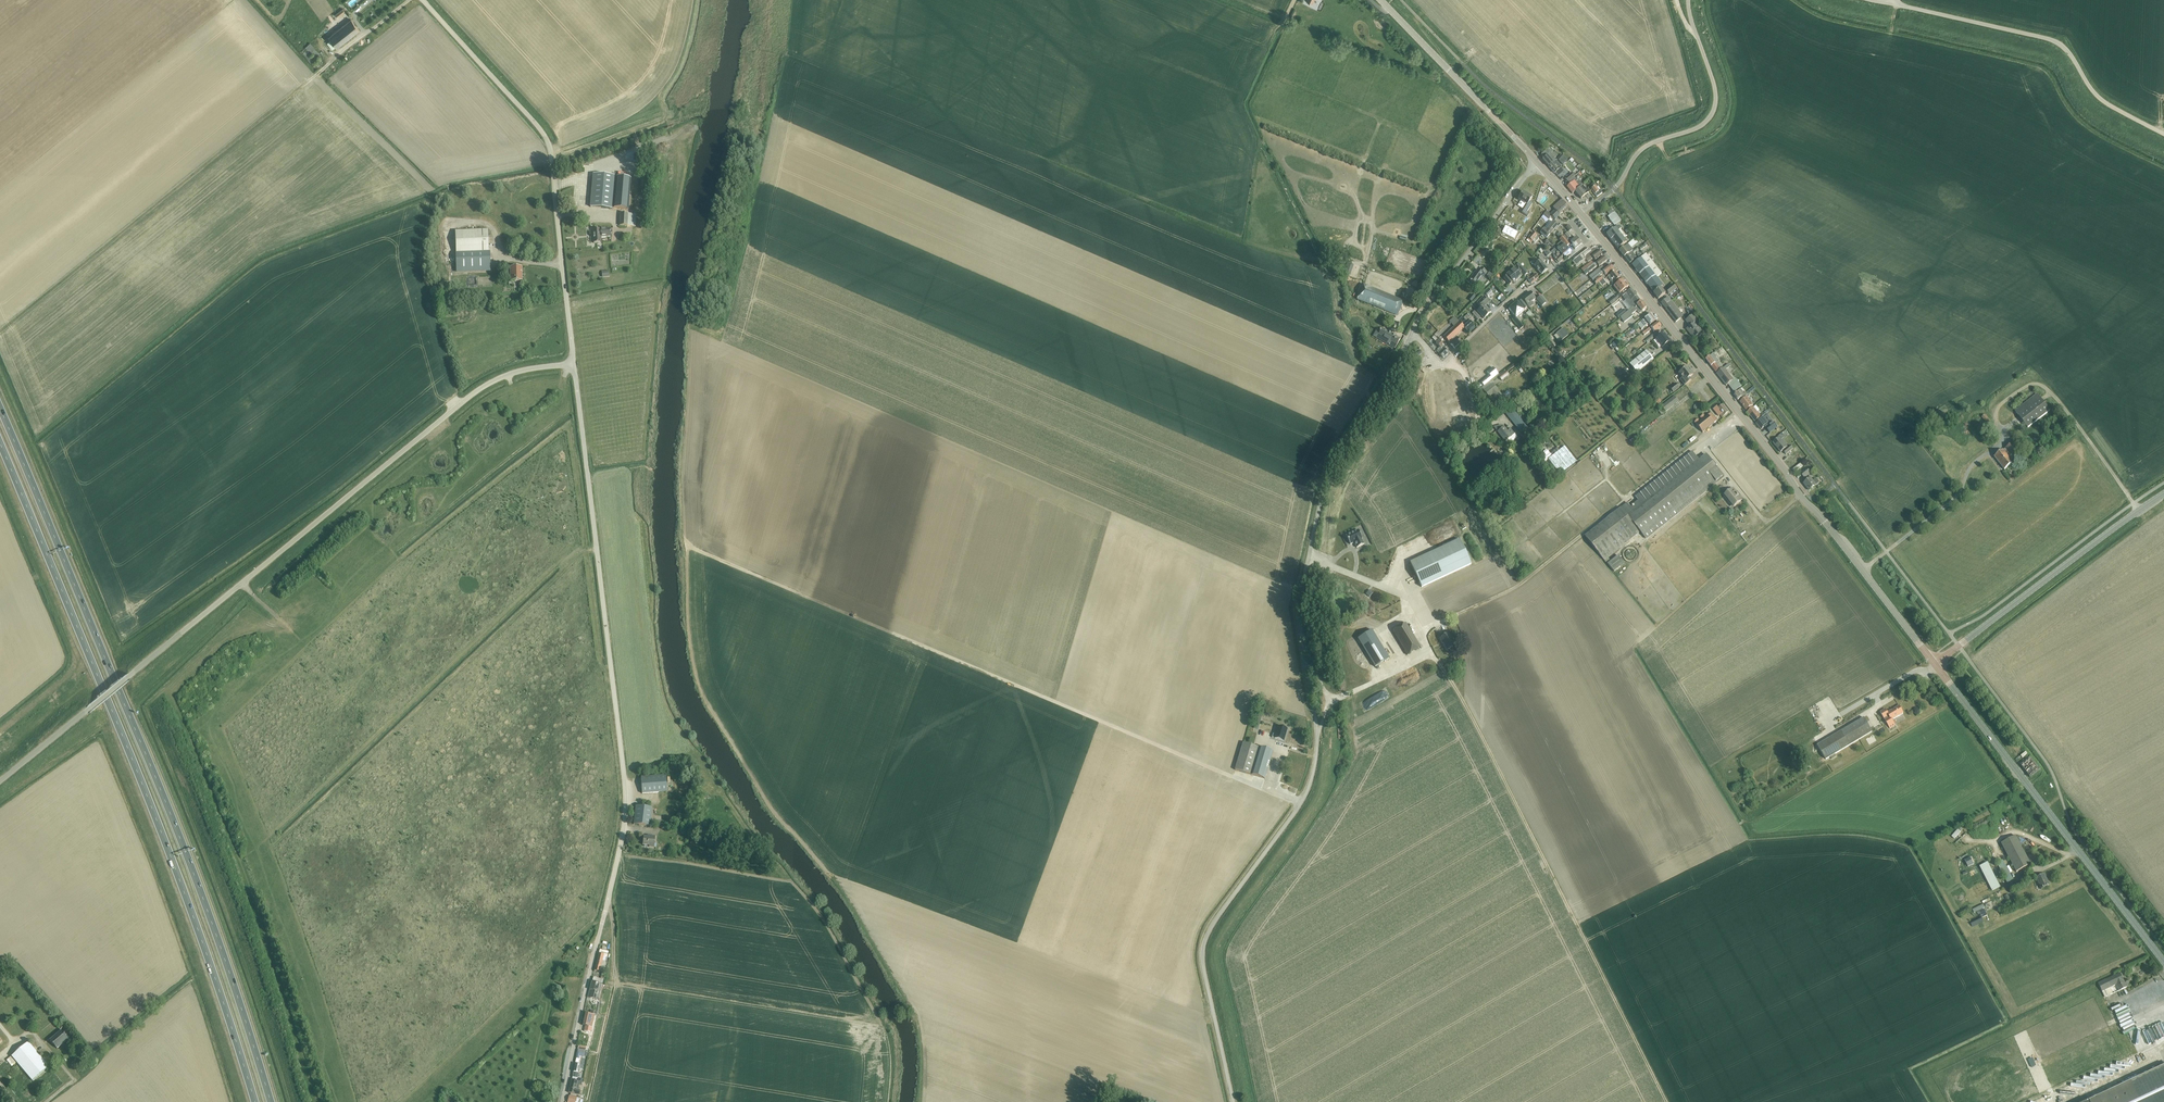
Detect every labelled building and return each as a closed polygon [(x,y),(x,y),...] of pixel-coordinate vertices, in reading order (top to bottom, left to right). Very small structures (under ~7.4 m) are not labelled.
[(334,16),(336,19),(345,12),(343,9),(334,16)] [(359,30),(351,19),(328,37),(337,48),(359,30)] [(311,43),(301,52),(312,63),(321,55),(311,43)] [(1543,161),(1549,168),(1554,164),(1556,162),(1556,161),(1547,151),(1541,156),(1544,160),(1543,161)] [(1556,162),(1554,164),(1549,168),(1555,175),(1556,173),(1558,175),(1564,170),(1556,162)] [(1571,174),(1565,179),(1568,183),(1574,177),(1571,174)] [(613,209),(628,210),(631,179),(616,178),(616,177),(593,175),(590,207),(613,209)] [(1565,185),(1565,186),(1571,193),(1572,194),(1575,192),(1579,188),(1573,181),(1576,179),(1574,177),(1568,183),(1565,185)] [(1592,190),(1598,197),(1603,192),(1596,183),(1592,186),(1593,188),(1592,190)] [(1579,188),(1575,192),(1581,199),(1584,197),(1584,196),(1585,196),(1585,195),(1587,194),(1588,193),(1583,187),(1585,185),(1584,184),(1582,186),(1582,185),(1579,188)] [(1518,200),(1527,205),(1522,213),(1527,217),(1529,214),(1527,212),(1532,204),(1529,202),(1532,197),(1523,192),(1518,200)] [(1555,211),(1550,215),(1555,220),(1558,217),(1557,216),(1563,211),(1565,212),(1567,210),(1566,209),(1568,207),(1562,201),(1560,203),(1560,202),(1553,208),(1555,211)] [(1607,217),(1614,226),(1620,222),(1613,213),(1607,217)] [(620,226),(633,227),(636,227),(636,215),(620,214),(620,226)] [(1552,233),(1558,225),(1554,222),(1546,231),(1544,229),(1540,233),(1547,238),(1550,235),(1550,234),(1551,233),(1552,233)] [(1507,226),(1503,231),(1513,237),(1517,231),(1507,226)] [(1617,226),(1606,234),(1619,250),(1626,244),(1625,243),(1627,242),(1618,231),(1621,229),(1619,226),(1617,226)] [(599,229),(593,230),(594,243),(594,244),(601,243),(601,238),(604,237),(604,238),(610,237),(610,229),(604,229),(604,230),(603,230),(603,229),(599,229)] [(455,232),(456,255),(457,272),(490,271),(489,254),(488,231),(455,232)] [(1534,244),(1539,238),(1533,233),(1526,241),(1530,244),(1532,242),(1534,244)] [(1565,235),(1563,236),(1564,237),(1570,244),(1571,246),(1572,245),(1575,249),(1582,244),(1576,237),(1571,242),(1565,235)] [(1557,249),(1565,258),(1571,253),(1566,247),(1570,244),(1564,237),(1560,240),(1564,245),(1560,248),(1560,247),(1557,249)] [(1626,244),(1619,250),(1624,257),(1633,251),(1631,248),(1638,243),(1635,238),(1626,244)] [(1565,258),(1556,248),(1552,252),(1555,256),(1554,257),(1559,263),(1565,259),(1565,258)] [(1588,249),(1573,261),(1577,266),(1585,259),(1588,262),(1593,258),(1595,261),(1602,255),(1599,251),(1597,252),(1595,249),(1591,252),(1588,249)] [(1632,252),(1625,258),(1630,264),(1634,261),(1633,260),(1636,258),(1632,252)] [(1653,293),(1661,288),(1663,286),(1656,278),(1661,274),(1645,254),(1631,266),(1653,293)] [(1588,269),(1588,268),(1587,270),(1589,273),(1597,267),(1596,265),(1597,265),(1599,267),(1607,261),(1603,257),(1593,265),(1588,269)] [(1538,263),(1534,266),(1542,275),(1548,270),(1541,261),(1538,263)] [(1599,273),(1598,275),(1591,280),(1593,282),(1604,273),(1606,275),(1613,269),(1610,265),(1605,269),(1599,273)] [(1599,273),(1605,269),(1603,266),(1595,272),(1598,275),(1599,273)] [(510,268),(510,282),(522,281),(522,267),(510,268)] [(1478,270),(1469,281),(1475,285),(1483,274),(1485,275),(1487,272),(1481,268),(1479,271),(1478,270)] [(1508,276),(1504,279),(1510,285),(1513,283),(1522,276),(1516,268),(1507,275),(1508,276)] [(1620,278),(1615,271),(1608,277),(1613,283),(1620,278)] [(1539,279),(1535,274),(1529,278),(1529,277),(1527,278),(1531,284),(1539,279)] [(1623,279),(1614,286),(1619,294),(1629,286),(1623,279)] [(1591,280),(1578,291),(1580,294),(1593,283),(1591,280)] [(1677,289),(1673,284),(1666,290),(1669,295),(1677,289)] [(1357,299),(1397,315),(1403,301),(1363,285),(1357,299)] [(1653,293),(1658,299),(1665,294),(1661,288),(1653,293)] [(1640,301),(1636,296),(1637,296),(1631,289),(1626,293),(1622,297),(1631,309),(1640,301)] [(1532,302),(1536,299),(1530,292),(1522,299),(1529,308),(1534,305),(1532,302)] [(1537,299),(1542,306),(1547,303),(1541,296),(1537,299)] [(1618,299),(1616,296),(1608,302),(1611,305),(1618,299)] [(1477,312),(1484,319),(1491,313),(1485,306),(1489,302),(1484,297),(1477,303),(1481,308),(1477,312)] [(1670,301),(1668,297),(1661,303),(1663,306),(1670,301)] [(1522,301),(1518,303),(1522,308),(1524,310),(1527,307),(1522,301)] [(1631,309),(1620,318),(1624,323),(1633,316),(1632,315),(1637,311),(1639,314),(1646,308),(1641,301),(1641,302),(1640,301),(1631,309)] [(1663,306),(1664,307),(1676,322),(1683,317),(1670,301),(1663,306)] [(1517,302),(1509,309),(1515,317),(1516,317),(1524,311),(1522,308),(1518,303),(1518,304),(1517,302)] [(1480,317),(1475,311),(1472,313),(1478,319),(1480,317)] [(1638,324),(1642,330),(1648,325),(1650,326),(1656,321),(1651,314),(1638,324)] [(1450,315),(1443,322),(1445,325),(1453,318),(1450,315)] [(1461,324),(1465,328),(1468,331),(1474,325),(1468,319),(1470,318),(1467,315),(1463,318),(1465,320),(1461,324)] [(1686,330),(1693,339),(1702,332),(1695,323),(1697,321),(1692,315),(1685,321),(1690,326),(1686,330)] [(1512,319),(1518,327),(1521,330),(1524,328),(1516,317),(1515,317),(1512,319)] [(1444,337),(1449,343),(1456,336),(1465,328),(1461,324),(1460,322),(1444,337)] [(1661,327),(1658,323),(1658,322),(1643,333),(1645,335),(1652,330),(1654,332),(1661,327)] [(1377,329),(1373,336),(1395,349),(1401,340),(1382,329),(1381,331),(1377,329)] [(1563,329),(1557,334),(1562,340),(1568,335),(1563,329)] [(1658,335),(1655,338),(1663,347),(1670,341),(1663,332),(1660,334),(1658,335)] [(1657,336),(1655,333),(1644,342),(1646,344),(1657,336)] [(1449,343),(1454,349),(1461,342),(1456,336),(1449,343)] [(1439,340),(1436,343),(1440,348),(1437,350),(1438,351),(1437,352),(1439,354),(1443,358),(1449,353),(1445,349),(1446,348),(1439,340)] [(1620,351),(1620,352),(1625,347),(1624,348),(1617,340),(1612,344),(1612,345),(1615,349),(1618,353),(1620,351)] [(1646,351),(1629,365),(1637,374),(1654,360),(1646,351)] [(1706,360),(1716,373),(1723,367),(1712,354),(1706,360)] [(1721,380),(1722,380),(1727,386),(1734,381),(1729,374),(1728,374),(1726,372),(1727,372),(1726,370),(1730,367),(1728,364),(1717,374),(1722,380),(1721,380)] [(1687,367),(1679,373),(1685,381),(1683,383),(1685,385),(1691,380),(1689,378),(1693,375),(1687,367)] [(1489,376),(1481,383),(1484,386),(1498,375),(1493,368),(1487,373),(1489,376)] [(1506,372),(1499,377),(1502,381),(1509,375),(1506,372)] [(1442,373),(1426,380),(1429,386),(1433,384),(1441,380),(1440,377),(1443,376),(1442,373)] [(1493,384),(1484,391),(1489,397),(1492,395),(1501,405),(1507,401),(1506,400),(1508,398),(1507,398),(1510,396),(1510,395),(1508,392),(1507,392),(1504,394),(1502,395),(1493,384)] [(1670,388),(1673,393),(1679,388),(1676,384),(1670,388)] [(1421,399),(1422,404),(1431,402),(1427,385),(1424,386),(1426,398),(1421,399)] [(1741,389),(1733,395),(1738,400),(1742,397),(1743,399),(1747,396),(1748,395),(1749,394),(1748,392),(1746,393),(1745,392),(1744,393),(1741,389)] [(2020,418),(2028,428),(2050,411),(2037,394),(2015,411),(2020,418)] [(1661,407),(1666,412),(1679,402),(1674,396),(1661,407)] [(1743,399),(1739,402),(1740,402),(1744,407),(1744,408),(1746,410),(1752,406),(1748,400),(1750,400),(1747,396),(1743,399)] [(1720,415),(1722,418),(1729,413),(1723,405),(1719,409),(1717,407),(1713,410),(1719,416),(1720,415)] [(1747,412),(1755,422),(1761,417),(1753,407),(1747,412)] [(1525,425),(1528,423),(1522,416),(1520,418),(1512,408),(1506,413),(1521,433),(1528,428),(1525,425)] [(1697,425),(1703,433),(1717,421),(1711,413),(1697,425)] [(1763,418),(1756,424),(1761,430),(1762,429),(1765,427),(1766,428),(1767,429),(1769,432),(1774,428),(1775,427),(1776,426),(1775,424),(1774,422),(1773,422),(1770,419),(1767,415),(1763,418)] [(1981,418),(1987,425),(1990,422),(1984,415),(1981,418)] [(1494,427),(1498,432),(1506,442),(1515,434),(1511,429),(1507,431),(1504,427),(1503,428),(1501,425),(1494,427)] [(1773,443),(1781,453),(1788,447),(1780,437),(1773,443)] [(2011,455),(2017,451),(2012,443),(2003,450),(1994,457),(2005,470),(2013,463),(2009,457),(2011,455)] [(1783,451),(1786,455),(1793,449),(1790,445),(1783,451)] [(1564,446),(1547,459),(1560,475),(1577,462),(1564,446)] [(1693,452),(1636,497),(1638,500),(1630,506),(1628,503),(1585,537),(1604,560),(1640,531),(1645,537),(1723,476),(1706,455),(1699,460),(1693,452)] [(1794,466),(1795,470),(1806,464),(1804,460),(1794,466)] [(1800,473),(1804,478),(1810,473),(1806,468),(1800,473)] [(1811,478),(1804,483),(1809,491),(1816,485),(1819,483),(1816,479),(1813,481),(1811,478)] [(1727,494),(1724,495),(1734,508),(1743,500),(1733,488),(1727,494)] [(1362,539),(1358,530),(1346,536),(1350,545),(1354,543),(1357,548),(1364,545),(1361,539),(1362,539)] [(1410,563),(1422,587),(1471,565),(1460,540),(1410,563)] [(1607,564),(1614,572),(1625,563),(1618,555),(1607,564)] [(1393,632),(1407,655),(1420,647),(1406,623),(1393,632)] [(1358,639),(1375,667),(1389,659),(1372,630),(1358,639)] [(1440,639),(1447,650),(1456,644),(1447,630),(1440,635),(1441,638),(1440,639)] [(1899,705),(1891,710),(1890,710),(1887,712),(1885,709),(1880,712),(1890,729),(1895,726),(1892,720),(1903,713),(1899,705)] [(1257,720),(1255,720),(1253,729),(1258,730),(1262,715),(1259,714),(1257,720)] [(1864,718),(1817,746),(1826,760),(1872,732),(1864,718)] [(1287,729),(1279,726),(1276,735),(1273,734),(1272,738),(1275,738),(1275,739),(1283,741),(1287,729)] [(1235,770),(1265,779),(1273,751),(1243,743),(1235,770)] [(2030,759),(2021,766),(2029,776),(2037,770),(2030,759)] [(641,778),(642,794),(667,792),(666,776),(641,778)] [(634,825),(650,826),(652,808),(636,806),(634,825)] [(649,847),(654,847),(655,836),(647,835),(647,837),(644,836),(643,845),(649,846),(649,847)] [(2016,836),(2001,843),(2016,872),(2031,865),(2016,836)] [(1971,858),(1965,861),(1968,867),(1974,864),(1971,858)] [(1997,863),(2007,883),(2013,880),(2003,861),(1997,863)] [(1980,867),(1992,891),(2000,887),(1987,863),(1980,867)] [(2036,878),(2041,889),(2049,885),(2044,874),(2036,878)] [(1983,905),(1972,910),(1974,913),(1985,908),(1983,905)] [(595,970),(600,972),(602,972),(606,957),(607,958),(608,952),(600,950),(595,970)] [(2119,991),(2127,987),(2120,973),(2098,984),(2102,992),(2105,998),(2113,994),(2110,988),(2117,985),(2119,991)] [(597,983),(592,982),(589,990),(592,991),(590,998),(599,1000),(602,984),(600,984),(597,983)] [(2131,991),(2127,994),(2136,1006),(2140,1003),(2131,991)] [(585,1026),(585,1029),(584,1032),(591,1033),(594,1015),(585,1013),(583,1025),(585,1026)] [(54,1023),(60,1030),(64,1027),(58,1020),(54,1023)] [(50,1040),(57,1049),(68,1039),(61,1031),(50,1040)] [(12,1056),(33,1081),(49,1067),(28,1042),(12,1056)] [(578,1051),(576,1058),(579,1059),(579,1056),(583,1056),(584,1052),(578,1051)] [(11,1057),(7,1061),(11,1066),(15,1062),(11,1057)] [(575,1064),(573,1077),(578,1078),(578,1077),(579,1078),(579,1075),(578,1075),(579,1073),(579,1069),(583,1070),(584,1065),(579,1064),(579,1065),(575,1064)] [(2086,1101),(2163,1101),(2163,1066),(2086,1101)] [(571,1080),(568,1093),(579,1096),(580,1090),(578,1090),(579,1085),(581,1086),(582,1082),(579,1082),(571,1080)]
